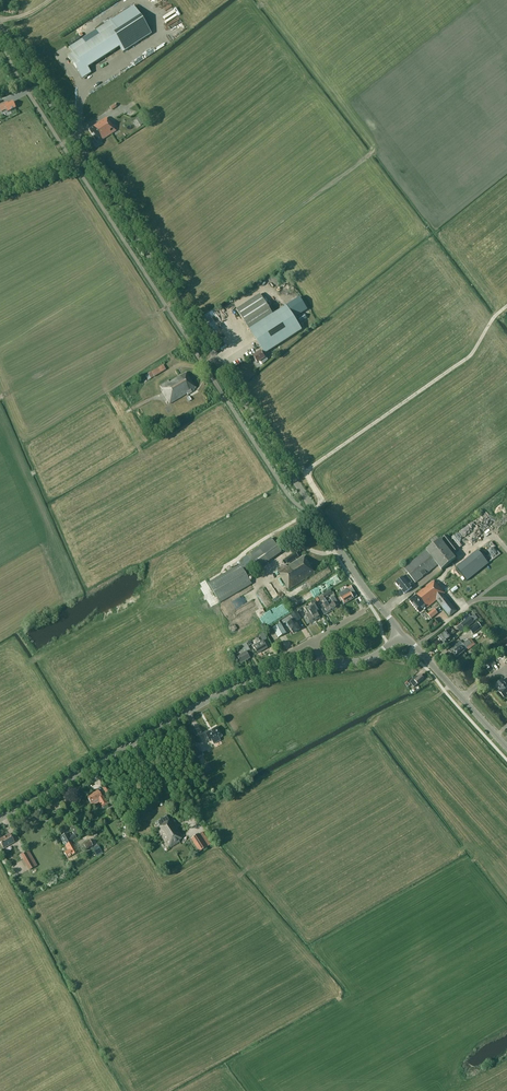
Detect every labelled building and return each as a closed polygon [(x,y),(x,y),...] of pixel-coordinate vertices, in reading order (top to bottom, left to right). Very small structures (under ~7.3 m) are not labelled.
[(205,14),(208,12),(199,0),(198,0),(196,1),(205,14)] [(67,56),(82,79),(91,73),(87,68),(119,47),(122,53),(151,34),(133,6),(95,31),(99,36),(85,45),(82,39),(68,48),(72,53),(67,56)] [(15,109),(11,102),(0,108),(0,109),(1,112),(5,110),(7,113),(15,109)] [(115,130),(116,130),(115,129),(114,129),(109,121),(109,122),(106,118),(96,124),(96,125),(89,130),(97,143),(116,131),(115,130)] [(260,295),(236,310),(263,351),(261,353),(261,352),(253,357),(257,363),(260,361),(263,365),(268,360),(266,358),(267,357),(265,354),(302,330),(286,306),(273,315),(260,295)] [(154,377),(166,370),(163,365),(151,372),(154,377)] [(153,377),(150,372),(148,374),(148,375),(145,376),(149,382),(151,380),(151,379),(153,377)] [(193,390),(196,389),(186,373),(169,383),(168,381),(160,386),(163,393),(170,405),(187,394),(188,395),(194,391),(193,390)] [(446,535),(442,539),(453,553),(458,549),(446,535)] [(247,556),(257,570),(282,553),(272,538),(247,556)] [(440,540),(404,569),(415,583),(438,565),(442,570),(455,559),(440,540)] [(478,551),(457,567),(467,580),(488,564),(478,551)] [(296,552),(287,558),(290,562),(299,557),(296,552)] [(304,557),(297,561),(288,567),(287,566),(278,571),(282,577),(281,577),(289,590),(315,573),(304,557)] [(208,584),(220,603),(252,584),(245,573),(249,570),(244,562),(208,584)] [(403,577),(396,583),(404,594),(412,588),(409,584),(412,582),(406,575),(403,577)] [(445,593),(437,584),(436,584),(433,581),(409,600),(420,613),(437,600),(449,616),(456,611),(443,594),(445,593)] [(453,593),(460,588),(457,584),(450,590),(453,593)] [(343,601),(345,604),(357,596),(351,585),(348,587),(347,585),(344,586),(345,588),(347,587),(348,590),(340,595),(341,598),(339,599),(341,602),(343,601)] [(332,593),(330,590),(323,594),(323,596),(319,598),(321,601),(325,599),(324,598),(332,593)] [(331,599),(327,602),(332,611),(337,608),(336,606),(338,604),(334,596),(331,598),(331,599)] [(327,602),(325,599),(324,600),(326,603),(319,606),(323,613),(326,611),(328,613),(332,611),(327,602)] [(315,621),(320,618),(316,611),(320,609),(315,600),(311,602),(312,605),(308,607),(315,621)] [(315,621),(308,607),(307,606),(305,608),(308,613),(306,614),(306,616),(303,617),(307,624),(310,623),(311,623),(315,621)] [(434,610),(428,614),(431,619),(437,614),(434,610)] [(297,611),(291,615),(294,620),(288,623),(293,633),(301,629),(297,621),(301,618),(297,611)] [(461,624),(457,628),(461,633),(465,629),(465,630),(474,623),(470,617),(461,624)] [(481,628),(478,623),(469,629),(473,634),(481,628)] [(281,624),(273,629),(279,638),(286,633),(281,624)] [(450,637),(451,636),(449,634),(448,635),(445,631),(438,637),(445,644),(451,639),(450,637)] [(264,641),(267,639),(264,633),(260,635),(261,637),(256,640),(258,644),(253,646),(258,654),(268,648),(264,641)] [(469,640),(464,644),(462,642),(463,641),(462,640),(455,645),(455,646),(450,650),(452,653),(453,652),(456,657),(464,651),(463,649),(466,647),(466,648),(472,644),(469,640)] [(246,652),(250,650),(246,643),(241,646),(242,649),(240,651),(242,654),(237,657),(241,663),(250,658),(246,652)] [(487,661),(483,665),(487,670),(492,666),(492,667),(495,664),(491,659),(488,662),(487,661)] [(417,684),(418,684),(424,679),(420,675),(416,678),(415,677),(410,682),(414,687),(417,684)] [(503,682),(502,680),(496,686),(500,691),(499,692),(504,698),(506,696),(506,684),(506,685),(504,681),(503,682)] [(219,738),(222,736),(217,727),(205,733),(210,741),(212,740),(214,744),(220,740),(219,738)] [(193,747),(198,756),(202,753),(197,744),(193,747)] [(98,791),(87,797),(92,806),(99,802),(102,808),(108,804),(102,794),(100,795),(98,791)] [(171,820),(170,821),(167,815),(155,823),(159,828),(157,829),(169,849),(179,842),(178,841),(182,838),(171,820)] [(60,837),(65,845),(71,842),(74,840),(80,837),(78,833),(74,826),(70,829),(74,835),(72,836),(68,838),(66,833),(60,837)] [(207,835),(205,836),(202,832),(199,834),(191,839),(196,847),(199,852),(210,845),(209,843),(212,842),(207,835)] [(0,839),(0,843),(3,848),(14,842),(9,834),(0,839)] [(90,840),(83,844),(86,849),(93,845),(90,840)] [(71,842),(65,845),(68,850),(64,853),(67,858),(77,853),(71,842)] [(30,870),(34,867),(26,853),(21,855),(30,870)] [(24,872),(23,867),(19,868),(18,865),(15,866),(17,874),(24,872)]
